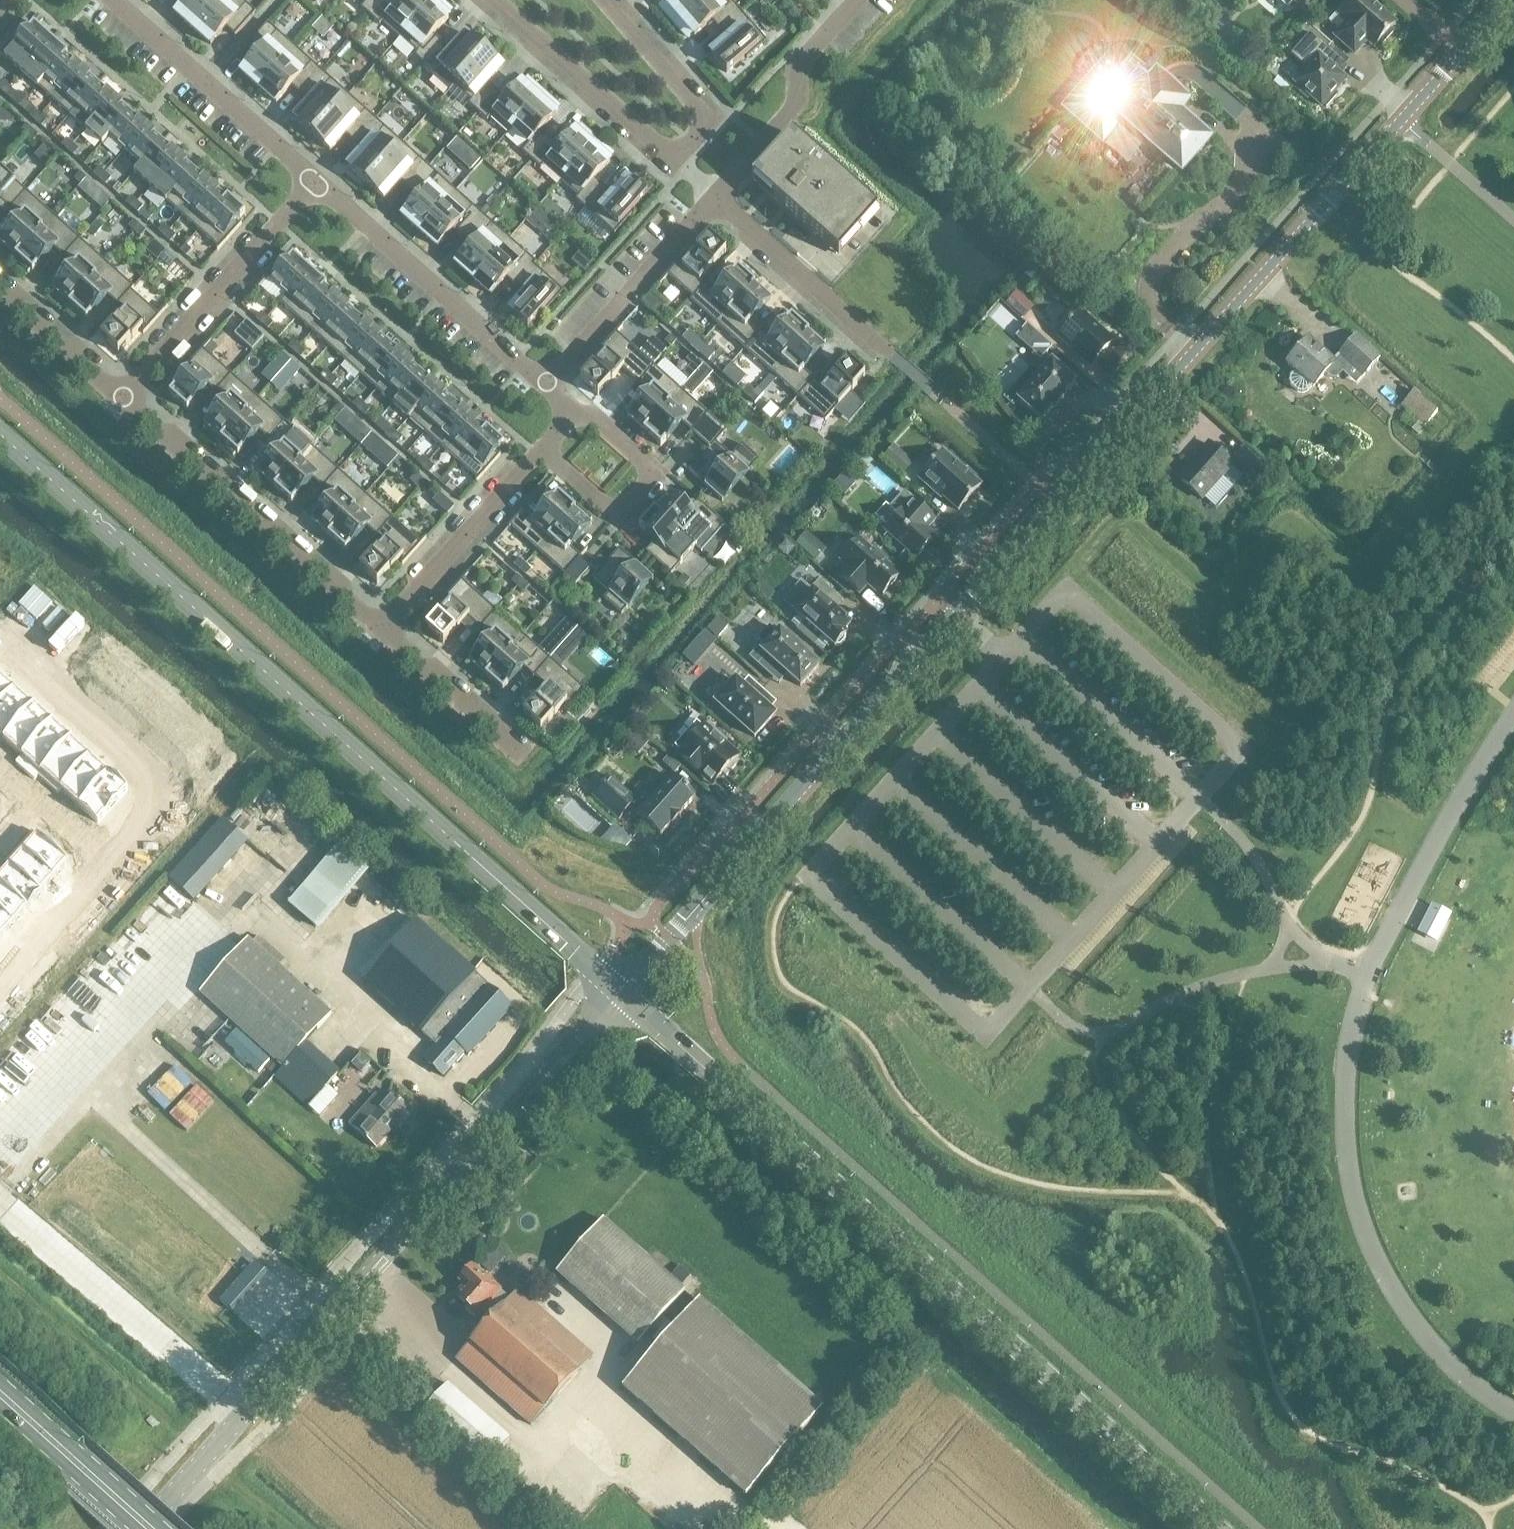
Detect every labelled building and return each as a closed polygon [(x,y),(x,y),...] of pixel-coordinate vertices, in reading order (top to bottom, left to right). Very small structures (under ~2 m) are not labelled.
[(218,0),(187,0),(175,13),(193,29),(218,0)] [(242,0),(218,0),(193,29),(211,45),(226,28),(235,36),(256,13),(242,0)] [(361,8),(370,17),(385,0),(368,0),(361,8)] [(434,0),(401,0),(399,3),(395,0),(385,0),(370,17),(380,25),(382,22),(400,38),(434,0)] [(438,0),(434,0),(400,38),(417,53),(415,56),(424,64),(422,67),(443,43),(434,35),(449,18),(447,16),(451,12),(438,0)] [(700,0),(664,0),(666,2),(661,6),(675,22),(700,0)] [(742,11),(733,2),(725,9),(717,0),(700,0),(675,22),(689,37),(693,34),(695,35),(712,21),(720,30),(742,11)] [(1337,14),(1348,24),(1336,37),(1354,54),(1369,37),(1376,44),(1373,47),(1374,47),(1379,41),(1382,44),(1394,32),(1391,29),(1396,24),(1375,5),(1377,2),(1375,0),(1350,0),(1337,14)] [(747,58),(767,41),(742,11),(720,30),(728,39),(711,54),(727,73),(746,57),(747,58)] [(988,16),(979,13),(976,23),(985,26),(988,16)] [(320,16),(316,30),(328,33),(332,20),(320,16)] [(258,87),(295,47),(268,23),(246,47),(256,55),(241,72),(258,87)] [(51,39),(34,24),(26,34),(23,31),(25,30),(23,29),(0,54),(0,57),(2,55),(21,72),(51,39)] [(1311,33),(1291,54),(1307,69),(1294,83),(1321,107),(1345,79),(1325,62),(1334,52),(1311,33)] [(485,51),(467,34),(452,51),(443,43),(422,67),(449,91),(454,86),(485,51)] [(66,55),(66,56),(68,54),(51,39),(21,72),(37,87),(66,55)] [(300,95),(321,71),(295,47),(258,87),(276,103),(291,87),(300,95)] [(503,66),(485,51),(454,86),(471,101),(468,104),(478,112),(497,91),(488,83),(503,66)] [(53,101),(82,69),(66,56),(66,55),(37,87),(53,101)] [(1181,171),(1209,141),(1186,121),(1186,122),(1177,114),(1187,104),(1157,77),(1155,79),(1131,58),(1120,69),(1109,59),(1066,107),(1095,132),(1113,110),(1120,116),(1123,113),(1135,123),(1132,127),(1181,171)] [(70,116),(98,84),(82,69),(53,101),(70,116)] [(312,135),(348,95),(321,71),(300,95),(309,103),(294,120),(312,135)] [(506,99),(497,91),(478,112),(487,121),(490,118),(508,134),(513,129),(543,94),(527,80),(523,84),(521,82),(506,99)] [(3,93),(9,87),(3,81),(0,84),(0,90),(3,93)] [(86,130),(114,98),(98,84),(70,116),(86,130)] [(14,92),(9,87),(3,93),(9,98),(14,92)] [(558,108),(543,94),(513,129),(529,143),(522,152),(531,160),(551,139),(541,131),(556,114),(554,112),(558,108)] [(330,151),(345,135),(354,143),(375,119),(348,95),(312,135),(330,151)] [(102,144),(130,112),(114,98),(86,130),(102,144)] [(30,116),(36,121),(41,115),(35,110),(30,116)] [(125,151),(146,127),(130,112),(102,144),(103,145),(110,137),(125,151)] [(46,121),(41,115),(36,121),(41,126),(46,121)] [(366,183),(402,143),(375,119),(354,143),(363,151),(348,168),(366,183)] [(21,131),(28,136),(33,131),(27,125),(21,131)] [(141,165),(162,141),(146,127),(125,151),(141,165)] [(559,147),(551,139),(531,160),(541,169),(543,166),(561,181),(596,142),(580,128),(576,132),(574,131),(559,147)] [(38,135),(33,131),(28,136),(33,141),(38,135)] [(1288,134),(1290,151),(1303,150),(1302,133),(1288,134)] [(467,163),(472,168),(483,157),(458,134),(434,160),(453,178),(467,163)] [(752,180),(839,258),(879,212),(792,135),(752,180)] [(62,145),(68,150),(73,144),(67,139),(62,145)] [(157,179),(179,156),(162,141),(141,165),(134,173),(150,187),(157,179)] [(612,156),(596,142),(561,181),(578,197),(576,200),(585,208),(604,187),(595,179),(610,162),(608,160),(612,156)] [(408,191),(429,167),(402,143),(366,183),(384,199),(398,182),(408,191)] [(79,149),(73,144),(68,150),(74,155),(79,149)] [(166,201),(195,170),(179,156),(157,179),(150,187),(166,201)] [(420,231),(456,191),(429,167),(408,191),(417,199),(402,216),(420,231)] [(26,192),(0,168),(0,209),(5,214),(10,209),(26,192)] [(94,173),(100,179),(105,173),(99,168),(94,173)] [(182,216),(211,184),(195,170),(166,201),(182,216)] [(87,179),(80,173),(75,179),(82,184),(87,179)] [(111,178),(105,173),(100,179),(106,184),(111,178)] [(613,195),(604,187),(585,208),(615,235),(632,215),(630,213),(646,195),(628,178),(613,195)] [(87,189),(92,183),(87,179),(82,184),(87,189)] [(227,199),(226,198),(211,184),(182,216),(198,230),(227,199)] [(461,239),(483,215),(456,191),(420,231),(437,247),(452,230),(461,239)] [(53,216),(26,192),(10,209),(20,218),(0,240),(0,243),(15,256),(16,257),(53,216)] [(126,202),(132,207),(137,201),(131,196),(126,202)] [(217,251),(249,215),(228,197),(226,198),(227,199),(198,230),(218,248),(216,250),(217,251)] [(143,207),(137,201),(132,207),(138,213),(143,207)] [(549,237),(561,226),(542,207),(530,219),(549,237)] [(473,279),(510,239),(483,215),(461,239),(470,247),(456,263),(473,279)] [(33,272),(54,248),(64,257),(80,240),(53,216),(16,257),(15,256),(12,259),(28,273),(31,270),(33,272)] [(129,226),(135,232),(141,227),(134,221),(129,226)] [(158,231),(164,236),(169,230),(164,225),(158,231)] [(146,231),(141,227),(135,232),(141,237),(146,231)] [(175,236),(169,230),(164,236),(170,242),(175,236)] [(702,279),(726,253),(708,237),(685,263),(681,260),(667,275),(693,298),(706,283),(702,279)] [(491,295),(506,278),(515,287),(536,263),(510,239),(473,279),(491,295)] [(69,305),(107,264),(80,240),(64,257),(73,266),(52,289),(54,291),(52,294),(67,308),(70,305),(69,305)] [(186,245),(181,251),(186,256),(192,250),(186,245)] [(280,303),(310,270),(293,255),(284,265),(281,262),(283,261),(282,260),(257,287),(259,288),(268,278),(286,295),(279,303),(280,303)] [(546,311),(563,292),(534,265),(536,263),(515,287),(524,295),(509,312),(528,328),(544,310),(546,311)] [(86,320),(107,296),(117,305),(131,291),(134,288),(107,264),(69,305),(70,305),(86,320)] [(754,283),(757,280),(742,267),(739,270),(737,268),(716,292),(706,283),(693,298),(690,301),(717,325),(754,283)] [(296,318),(326,285),(310,270),(280,303),(296,318)] [(750,322),(771,298),(754,283),(717,325),(744,348),(760,331),(750,322)] [(312,332),(341,301),(325,287),(327,285),(326,285),(296,318),(312,332)] [(146,331),(159,316),(131,291),(117,305),(124,311),(101,338),(118,354),(142,327),(146,331)] [(328,346),(356,314),(341,301),(312,332),(328,346)] [(1015,317),(1007,310),(999,302),(988,313),(1004,328),(1015,317)] [(1113,341),(1078,310),(1056,333),(1091,365),(1113,341)] [(262,324),(267,318),(261,313),(256,318),(262,324)] [(344,361),(372,329),(356,314),(328,346),(344,361)] [(771,372),(811,328),(810,328),(807,331),(791,316),(770,340),(761,331),(760,331),(744,348),(771,372)] [(273,323),(267,318),(262,324),(268,329),(273,323)] [(264,337),(246,321),(234,335),(252,350),(264,337)] [(804,370),(825,346),(823,345),(826,342),(811,328),(771,372),(797,396),(813,379),(804,370)] [(361,375),(389,343),(372,329),(344,361),(361,375)] [(654,366),(616,332),(600,350),(604,354),(580,380),(598,396),(622,369),(638,383),(654,366)] [(676,341),(670,336),(665,342),(671,347),(676,341)] [(1289,361),(1287,363),(1295,370),(1290,376),(1289,381),(1291,385),(1297,391),(1302,392),(1307,391),(1312,385),(1313,386),(1324,374),(1333,382),(1343,372),(1356,384),(1379,358),(1357,337),(1341,354),(1333,361),(1309,339),(1298,351),(1293,351),(1289,356),(1289,361)] [(689,344),(695,349),(700,343),(694,338),(689,344)] [(288,347),(294,352),(299,346),(294,341),(288,347)] [(377,390),(405,358),(389,343),(361,375),(377,390)] [(706,349),(700,343),(695,349),(701,355),(706,349)] [(305,352),(299,346),(294,352),(300,358),(305,352)] [(221,386),(231,375),(202,349),(188,364),(193,368),(169,394),(187,410),(208,386),(215,392),(221,386)] [(279,361),(286,367),(292,362),(285,355),(279,361)] [(393,404),(421,372),(405,358),(377,390),(393,404)] [(692,366),(698,371),(703,365),(697,360),(692,366)] [(865,376),(847,361),(823,388),(813,379),(797,396),(825,421),(865,376)] [(296,366),(292,362),(286,367),(291,372),(296,366)] [(1033,368),(1022,380),(1012,391),(1020,398),(1018,400),(1041,421),(1054,406),(1055,408),(1064,398),(1062,397),(1075,382),(1052,362),(1040,375),(1033,368)] [(709,370),(703,365),(698,371),(704,376),(709,370)] [(644,431),(681,390),(654,366),(638,383),(648,392),(627,416),(638,427),(644,431)] [(326,370),(320,376),(326,381),(332,375),(326,370)] [(409,418),(437,386),(421,372),(393,404),(409,418)] [(218,443),(248,410),(258,399),(231,375),(221,386),(215,392),(225,401),(204,425),(206,426),(203,429),(218,443)] [(337,381),(332,375),(326,381),(332,386),(337,381)] [(425,433),(453,401),(437,386),(409,418),(425,433)] [(743,392),(748,397),(753,391),(748,386),(743,392)] [(692,432),(708,414),(681,390),(644,431),(661,446),(682,422),(692,432)] [(760,397),(753,391),(748,397),(755,403),(760,397)] [(1414,392),(1402,405),(1425,426),(1437,413),(1414,392)] [(238,455),(259,431),(269,440),(275,434),(285,423),(258,399),(248,410),(218,443),(233,456),(236,453),(238,455)] [(364,404),(358,399),(353,405),(359,410),(364,404)] [(441,447),(469,415),(453,401),(425,433),(441,447)] [(333,409),(340,415),(345,410),(338,403),(333,409)] [(370,409),(364,404),(359,410),(365,415),(370,409)] [(350,414),(345,410),(340,415),(345,420),(350,414)] [(722,501),(759,460),(742,444),(731,456),(716,443),(727,431),(708,414),(692,432),(691,432),(709,448),(689,471),(722,501)] [(485,430),(485,429),(469,415),(441,447),(457,462),(485,430)] [(275,488),(302,458),(312,447),(285,423),(275,434),(269,440),(279,449),(258,473),(275,488)] [(385,433),(391,439),(396,433),(390,427),(385,433)] [(476,482),(501,455),(499,453),(498,455),(495,453),(504,443),(486,428),(485,429),(485,430),(457,462),(477,479),(475,481),(476,482)] [(402,438),(396,433),(391,439),(397,444),(402,438)] [(895,444),(886,455),(905,470),(914,459),(895,444)] [(1202,499),(1232,465),(1209,444),(1178,478),(1202,499)] [(291,503),(313,479),(322,488),(339,471),(312,447),(302,458),(275,488),(291,503)] [(387,457),(394,463),(399,457),(392,451),(387,457)] [(981,486),(976,481),(978,479),(968,469),(965,472),(942,451),(918,478),(935,493),(937,492),(958,511),(981,486)] [(417,462),(423,468),(428,462),(422,456),(417,462)] [(404,462),(399,457),(394,463),(399,467),(404,462)] [(434,467),(428,462),(423,468),(429,473),(434,467)] [(328,536),(355,506),(366,495),(339,471),(322,488),(332,497),(311,521),(328,536)] [(444,476),(439,482),(445,487),(450,481),(444,476)] [(426,481),(420,487),(426,492),(431,486),(426,481)] [(577,506),(562,493),(560,496),(558,494),(537,518),(525,508),(509,525),(537,550),(577,506)] [(685,508),(669,493),(654,510),(695,547),(701,552),(726,525),(694,497),(694,498),(685,508)] [(935,537),(924,527),(932,518),(904,493),(892,507),(899,514),(885,530),(916,558),(935,537)] [(345,551),(366,527),(376,536),(382,530),(392,518),(366,495),(355,506),(328,536),(345,551)] [(592,519),(577,506),(537,550),(565,575),(581,557),(570,548),(591,524),(589,522),(592,519)] [(695,547),(654,510),(639,527),(662,548),(653,558),(671,574),(695,547)] [(405,562),(421,544),(392,518),(382,530),(376,536),(383,542),(359,569),(377,585),(401,558),(405,562)] [(732,521),(727,527),(733,532),(738,526),(732,521)] [(727,538),(733,532),(727,527),(721,533),(727,538)] [(818,557),(828,545),(809,529),(798,540),(818,557)] [(881,597),(900,576),(885,562),(887,559),(876,549),(873,552),(859,540),(841,561),(849,568),(841,577),(857,591),(864,582),(881,597)] [(653,579),(619,549),(593,578),(609,593),(604,599),(621,615),(653,579)] [(575,584),(591,566),(581,557),(565,575),(575,584)] [(514,565),(519,570),(525,564),(519,559),(514,565)] [(531,569),(525,564),(519,570),(526,575),(531,569)] [(684,574),(679,580),(685,586),(690,580),(684,574)] [(512,581),(518,587),(524,582),(517,576),(512,581)] [(496,611),(461,580),(445,598),(449,602),(426,628),(443,644),(467,617),(480,629),(485,623),(496,611)] [(679,592),(685,586),(679,580),(673,586),(679,592)] [(851,624),(829,605),(838,596),(819,580),(802,600),(804,602),(795,612),(835,648),(837,646),(840,646),(845,640),(845,637),(846,635),(843,633),(851,624)] [(529,586),(524,582),(518,587),(524,592),(529,586)] [(486,676),(512,647),(523,635),(496,611),(485,623),(480,629),(490,638),(469,661),(486,676)] [(709,628),(719,635),(729,622),(719,615),(709,628)] [(576,631),(581,625),(575,619),(569,625),(576,631)] [(581,636),(587,630),(581,625),(576,631),(581,636)] [(706,627),(684,653),(697,663),(718,637),(706,627)] [(819,666),(793,642),(796,639),(786,630),(783,634),(780,631),(777,633),(770,627),(759,639),(766,646),(762,650),(759,647),(749,657),(773,678),(781,669),(800,687),(819,666)] [(503,691),(524,668),(534,676),(550,659),(523,635),(512,647),(486,676),(503,691)] [(568,708),(584,690),(550,659),(534,676),(547,688),(523,715),(540,731),(564,704),(568,708)] [(16,688),(0,674),(0,706),(16,688)] [(774,715),(763,705),(769,697),(749,678),(742,686),(736,680),(716,703),(754,738),(774,715)] [(0,707),(0,733),(6,738),(35,705),(16,689),(0,707)] [(35,706),(6,738),(25,755),(54,722),(35,706)] [(727,741),(718,732),(701,717),(673,748),(702,776),(710,767),(720,776),(738,756),(725,744),(727,741)] [(54,723),(25,756),(44,772),(45,772),(73,739),(54,723)] [(73,739),(45,772),(62,788),(91,755),(73,739)] [(92,757),(63,789),(81,805),(111,772),(92,757)] [(111,773),(82,806),(100,822),(129,788),(111,773)] [(695,798),(672,777),(644,809),(609,777),(592,796),(619,820),(629,808),(660,837),(695,798)] [(35,807),(27,815),(33,820),(40,812),(35,807)] [(40,812),(33,820),(38,825),(46,817),(40,812)] [(193,900),(247,840),(223,819),(170,878),(193,900)] [(0,823),(0,827),(6,832),(10,827),(2,820),(0,823)] [(60,829),(52,836),(58,841),(65,834),(60,829)] [(38,833),(24,849),(24,850),(56,877),(70,861),(38,833)] [(315,926),(366,865),(340,843),(289,904),(315,926)] [(24,850),(11,865),(42,893),(56,878),(24,850)] [(0,877),(0,883),(28,909),(42,894),(10,865),(0,877)] [(15,924),(28,909),(0,884),(0,910),(15,924)] [(1448,915),(1433,907),(1420,932),(1436,940),(1448,915)] [(1,939),(15,924),(0,910),(0,937),(1,939)] [(468,1055),(512,1007),(415,919),(362,979),(434,1044),(422,1057),(444,1076),(465,1053),(468,1055)] [(199,992),(248,1036),(282,1067),(275,1076),(308,1106),(339,1073),(305,1042),(331,1013),(248,938),(199,992)] [(353,1063),(363,1071),(372,1061),(362,1053),(353,1063)] [(183,1057),(156,1085),(173,1101),(200,1073),(183,1057)] [(201,1112),(220,1090),(204,1077),(185,1099),(201,1112)] [(401,1124),(412,1112),(390,1093),(381,1102),(374,1096),(349,1125),(376,1148),(399,1122),(401,1124)] [(535,1161),(525,1153),(515,1164),(524,1173),(535,1161)] [(583,1224),(577,1218),(571,1224),(578,1231),(583,1224)] [(684,1293),(603,1221),(557,1273),(639,1345),(684,1293)] [(229,1310),(265,1271),(255,1262),(220,1301),(229,1310)] [(593,1358),(535,1305),(518,1290),(510,1299),(501,1291),(502,1290),(473,1265),(460,1280),(466,1286),(457,1296),(483,1319),(487,1314),(493,1320),(457,1360),(532,1426),(593,1358)] [(821,1412),(697,1304),(625,1386),(749,1495),(821,1412)] [(482,1469),(509,1439),(448,1385),(422,1416),(482,1469)]
